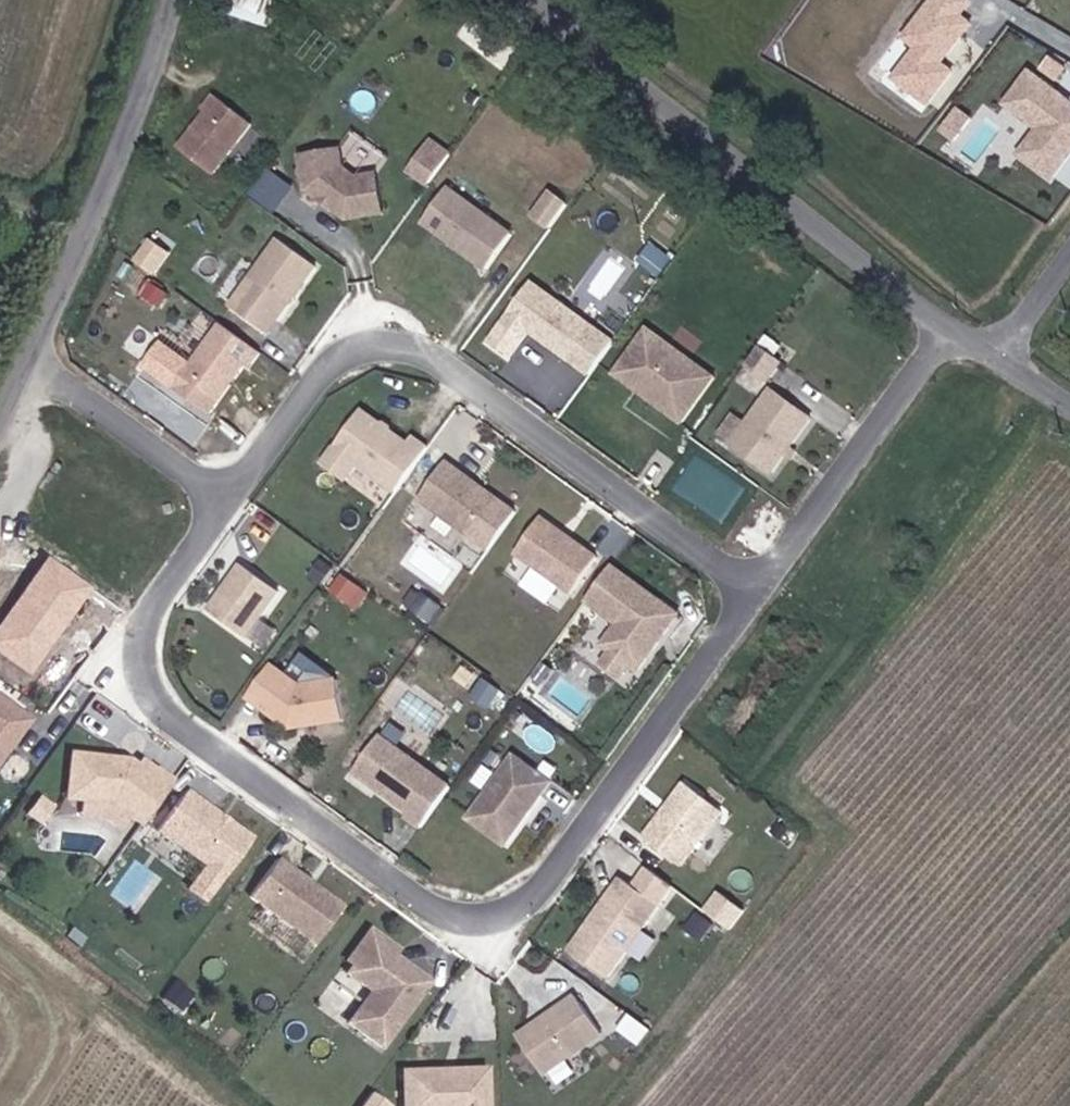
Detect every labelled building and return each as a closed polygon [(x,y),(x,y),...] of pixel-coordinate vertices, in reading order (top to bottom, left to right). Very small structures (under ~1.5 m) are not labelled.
[(276,0),(231,0),(229,13),(272,22),(276,0)] [(890,84),(923,110),(947,78),(937,69),(967,30),(956,22),(967,8),(956,0),(934,0),(900,44),(913,54),(890,84)] [(1051,53),(1043,69),(1059,78),(1068,62),(1051,53)] [(1025,76),(1000,109),(1033,134),(1014,159),(1047,184),(1067,158),(1066,149),(1069,143),(1069,111),(1025,76)] [(204,116),(174,150),(206,178),(248,130),(213,99),(201,113),(204,116)] [(957,136),(969,112),(957,106),(944,130),(957,136)] [(429,147),(423,156),(441,169),(447,160),(429,147)] [(336,154),(296,161),(302,195),(342,224),(378,218),(372,179),(352,182),(339,172),(336,154)] [(408,177),(426,190),(441,169),(423,156),(408,177)] [(279,209),(293,180),(268,167),(254,196),(279,209)] [(443,192),(418,227),(483,273),(508,239),(443,192)] [(547,198),(530,221),(546,232),(563,209),(547,198)] [(151,237),(137,259),(158,273),(173,250),(151,237)] [(277,243),(238,298),(249,305),(239,319),(266,338),(314,271),(277,243)] [(527,287),(487,343),(510,360),(527,337),(566,365),(583,377),(606,344),(589,332),(527,287)] [(238,298),(228,311),(239,319),(249,305),(238,298)] [(684,325),(674,338),(691,352),(702,339),(684,325)] [(219,330),(173,394),(208,419),(243,370),(248,373),(258,358),(219,330)] [(642,332),(609,378),(678,427),(711,380),(642,332)] [(754,351),(742,369),(764,384),(776,367),(754,351)] [(768,393),(728,448),(767,476),(807,421),(768,393)] [(320,465),(343,482),(356,464),(359,460),(377,473),(374,477),(394,491),(426,447),(411,436),(406,443),(360,410),(320,465)] [(359,460),(356,464),(374,477),(377,473),(359,460)] [(465,539),(493,501),(443,465),(415,504),(465,539)] [(535,517),(509,553),(565,593),(591,557),(535,517)] [(47,556),(0,623),(0,649),(34,672),(93,588),(47,556)] [(238,569),(206,615),(244,641),(277,595),(238,569)] [(616,626),(600,648),(608,653),(628,667),(636,673),(677,616),(609,569),(584,604),(616,626)] [(341,579),(331,594),(348,606),(358,591),(341,579)] [(420,598),(409,613),(426,625),(437,610),(420,598)] [(608,653),(595,672),(614,686),(628,667),(608,653)] [(270,669),(246,702),(288,733),(343,726),(340,686),(303,693),(270,669)] [(0,706),(0,763),(27,726),(0,706)] [(450,790),(381,741),(354,777),(409,816),(406,821),(420,831),(450,790)] [(514,759),(469,822),(505,848),(550,785),(514,759)] [(126,765),(69,761),(66,805),(83,806),(112,808),(126,819),(140,829),(171,786),(156,775),(154,777),(151,783),(135,772),(126,765)] [(139,766),(135,772),(151,783),(154,777),(139,766)] [(682,786),(641,840),(678,868),(719,813),(682,786)] [(250,843),(184,796),(156,835),(222,883),(250,843)] [(112,808),(83,806),(81,822),(106,824),(117,832),(126,819),(112,808)] [(272,896),(262,910),(314,948),(341,910),(276,863),(259,887),(272,896)] [(707,907),(731,928),(748,910),(724,888),(707,907)] [(607,899),(572,949),(608,976),(643,927),(607,899)] [(714,925),(697,912),(685,929),(701,942),(714,925)] [(370,943),(392,959),(396,953),(368,933),(345,965),(351,969),(370,943)] [(370,994),(347,1026),(380,1050),(428,985),(392,959),(370,943),(351,969),(346,976),(370,994)] [(575,998),(517,1039),(544,1077),(602,1036),(575,998)] [(402,1075),(403,1105),(486,1105),(484,1072),(402,1075)]
